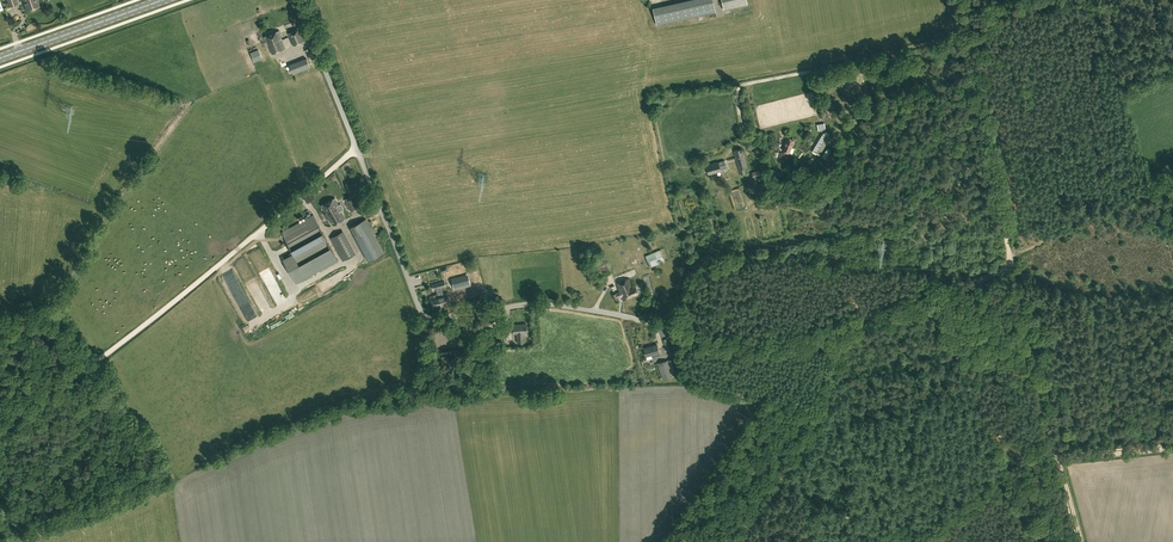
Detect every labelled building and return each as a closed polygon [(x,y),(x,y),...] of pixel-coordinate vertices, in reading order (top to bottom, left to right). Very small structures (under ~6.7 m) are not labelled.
[(40,7),(37,0),(23,0),(26,11),(40,7)] [(653,10),(657,25),(716,12),(713,0),(698,0),(653,10)] [(730,8),(748,4),(747,0),(722,0),(724,9),(730,8)] [(293,46),(305,41),(300,29),(288,33),(293,46)] [(267,44),(268,43),(272,54),(285,49),(281,39),(282,39),(279,31),(264,37),(267,44)] [(296,81),(293,73),(310,67),(306,58),(289,64),(282,67),(289,84),(296,81)] [(748,114),(742,115),(745,127),(750,126),(748,114)] [(859,122),(856,118),(847,124),(850,128),(859,122)] [(816,153),(820,155),(830,137),(824,133),(813,151),(812,152),(815,154),(816,153)] [(794,140),(787,137),(782,149),(792,153),(794,148),(792,147),(794,140)] [(744,167),(747,167),(742,148),(734,150),(741,175),(746,173),(744,167)] [(826,149),(822,156),(825,159),(830,152),(826,149)] [(720,170),(727,168),(725,160),(718,162),(707,165),(709,173),(720,170)] [(809,171),(809,170),(805,167),(799,174),(804,178),(809,171)] [(753,178),(765,175),(763,169),(752,172),(753,178)] [(351,211),(363,205),(356,193),(345,200),(351,211)] [(339,205),(335,198),(321,205),(325,212),(326,212),(333,225),(346,219),(339,205)] [(338,259),(313,215),(282,232),(295,255),(285,261),(296,282),(338,259)] [(365,219),(349,227),(367,261),(382,253),(365,219)] [(330,238),(343,261),(356,254),(350,242),(349,242),(343,231),(330,238)] [(682,240),(683,247),(691,246),(689,238),(682,240)] [(664,262),(659,250),(646,255),(648,261),(652,260),(654,266),(664,262)] [(270,253),(250,265),(255,272),(274,260),(270,253)] [(272,274),(265,279),(268,282),(274,277),(272,274)] [(467,285),(464,275),(452,278),(455,288),(467,285)] [(620,291),(613,294),(612,295),(614,299),(621,296),(623,299),(639,292),(636,286),(633,287),(629,278),(617,284),(620,291)] [(432,284),(434,289),(436,288),(438,294),(430,296),(434,309),(451,304),(447,292),(443,293),(442,287),(446,286),(444,281),(432,284)] [(468,323),(469,329),(486,327),(485,321),(468,323)] [(513,325),(514,331),(514,333),(517,333),(517,343),(526,342),(525,332),(527,332),(526,324),(513,325)] [(657,344),(643,348),(646,356),(647,359),(650,359),(653,358),(652,357),(656,356),(656,354),(656,353),(659,352),(657,344)] [(673,376),(673,375),(679,374),(674,358),(657,363),(662,379),(673,376)] [(463,369),(466,381),(474,380),(472,368),(463,369)] [(445,388),(465,383),(463,375),(443,380),(445,388)]
